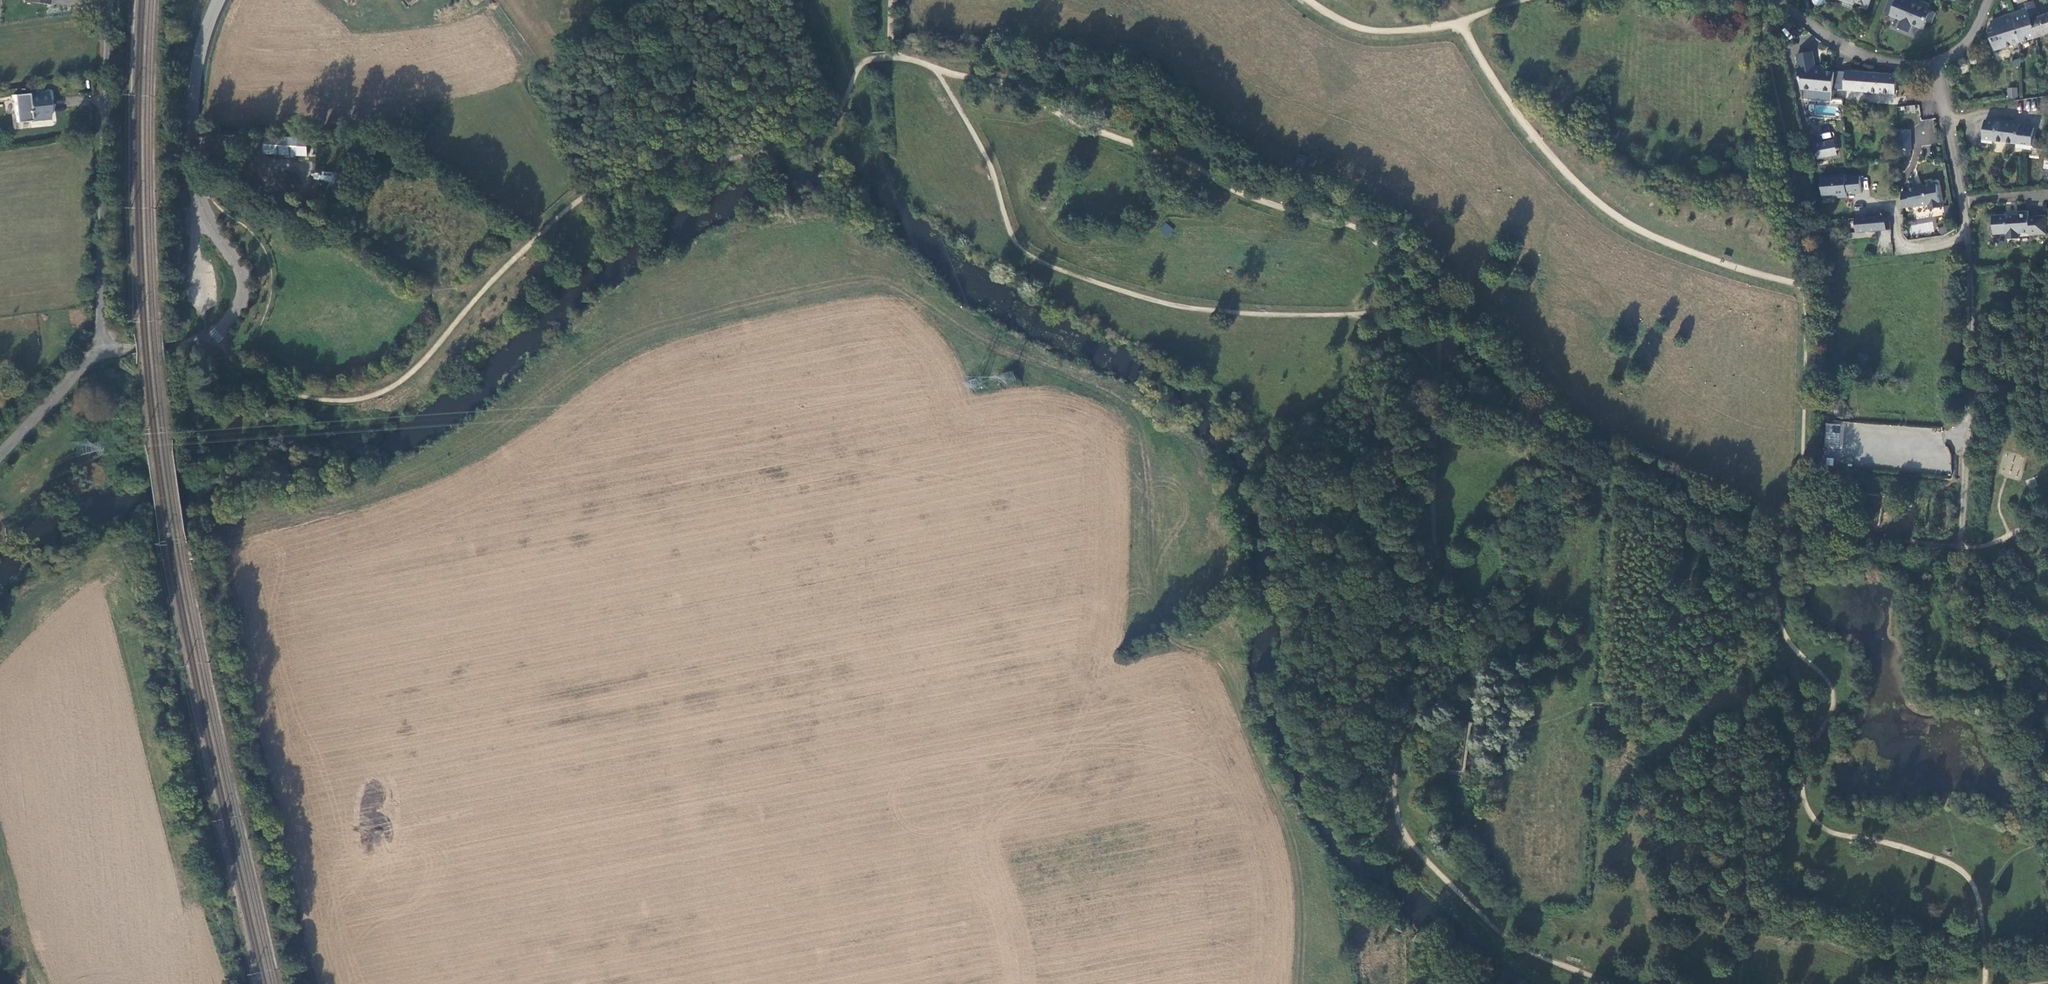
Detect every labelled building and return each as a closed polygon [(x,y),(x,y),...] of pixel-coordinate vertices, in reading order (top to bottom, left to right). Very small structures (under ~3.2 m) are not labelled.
[(1887,14),(1898,19),(1895,27),(1906,31),(1909,24),(1920,28),(1924,21),(1928,23),(1933,12),(1922,8),(1923,6),(1910,0),(1909,2),(1904,0),(1894,0),(1887,14)] [(2039,17),(2034,1),(2025,4),(2027,8),(2012,13),(2017,26),(2014,27),(2020,43),(2047,33),(2047,15),(2039,17)] [(2020,43),(2014,27),(2017,26),(2012,13),(1991,21),(1995,32),(1990,34),(1995,51),(2020,43)] [(1833,93),(1835,71),(1825,71),(1816,70),(1816,66),(1814,51),(1798,55),(1800,69),(1799,69),(1802,89),(1833,93)] [(1894,94),(1896,75),(1846,71),(1844,90),(1894,94)] [(2007,88),(2007,98),(2017,98),(2017,88),(2007,88)] [(49,119),(46,91),(13,95),(15,122),(49,119)] [(2033,138),(2034,127),(2020,125),(2020,124),(1985,120),(1983,142),(1993,144),(1993,141),(2017,144),(2017,148),(2031,150),(2032,148),(2042,149),(2043,140),(2033,138)] [(1911,156),(1910,150),(1912,150),(1911,130),(1898,130),(1899,156),(1911,156)] [(298,156),(299,138),(267,136),(265,154),(298,156)] [(1838,155),(1835,140),(1814,145),(1817,159),(1838,155)] [(1859,193),(1858,176),(1850,176),(1850,178),(1844,179),(1844,175),(1819,177),(1821,196),(1832,195),(1832,198),(1845,197),(1844,191),(1850,191),(1851,194),(1859,193)] [(1941,208),(1937,184),(1923,186),(1919,187),(1916,185),(1908,187),(1909,191),(1902,192),(1903,209),(1912,207),(1912,208),(1929,205),(1929,210),(1941,208)] [(2047,234),(2046,215),(2029,216),(2028,210),(2017,212),(2018,215),(2006,216),(2006,215),(1993,216),(1994,234),(2007,233),(2007,240),(2020,239),(2020,235),(2047,234)] [(1856,233),(1890,230),(1888,215),(1857,218),(1850,219),(1851,233),(1856,233)] [(1933,218),(1912,218),(1911,234),(1933,234),(1933,218)] [(1167,237),(1174,229),(1165,222),(1159,229),(1167,237)] [(1842,419),(1842,401),(1829,401),(1829,415),(1824,415),(1824,418),(1842,419)] [(1840,447),(1841,424),(1826,423),(1825,446),(1840,447)] [(1424,945),(1429,938),(1419,930),(1414,937),(1424,945)]
